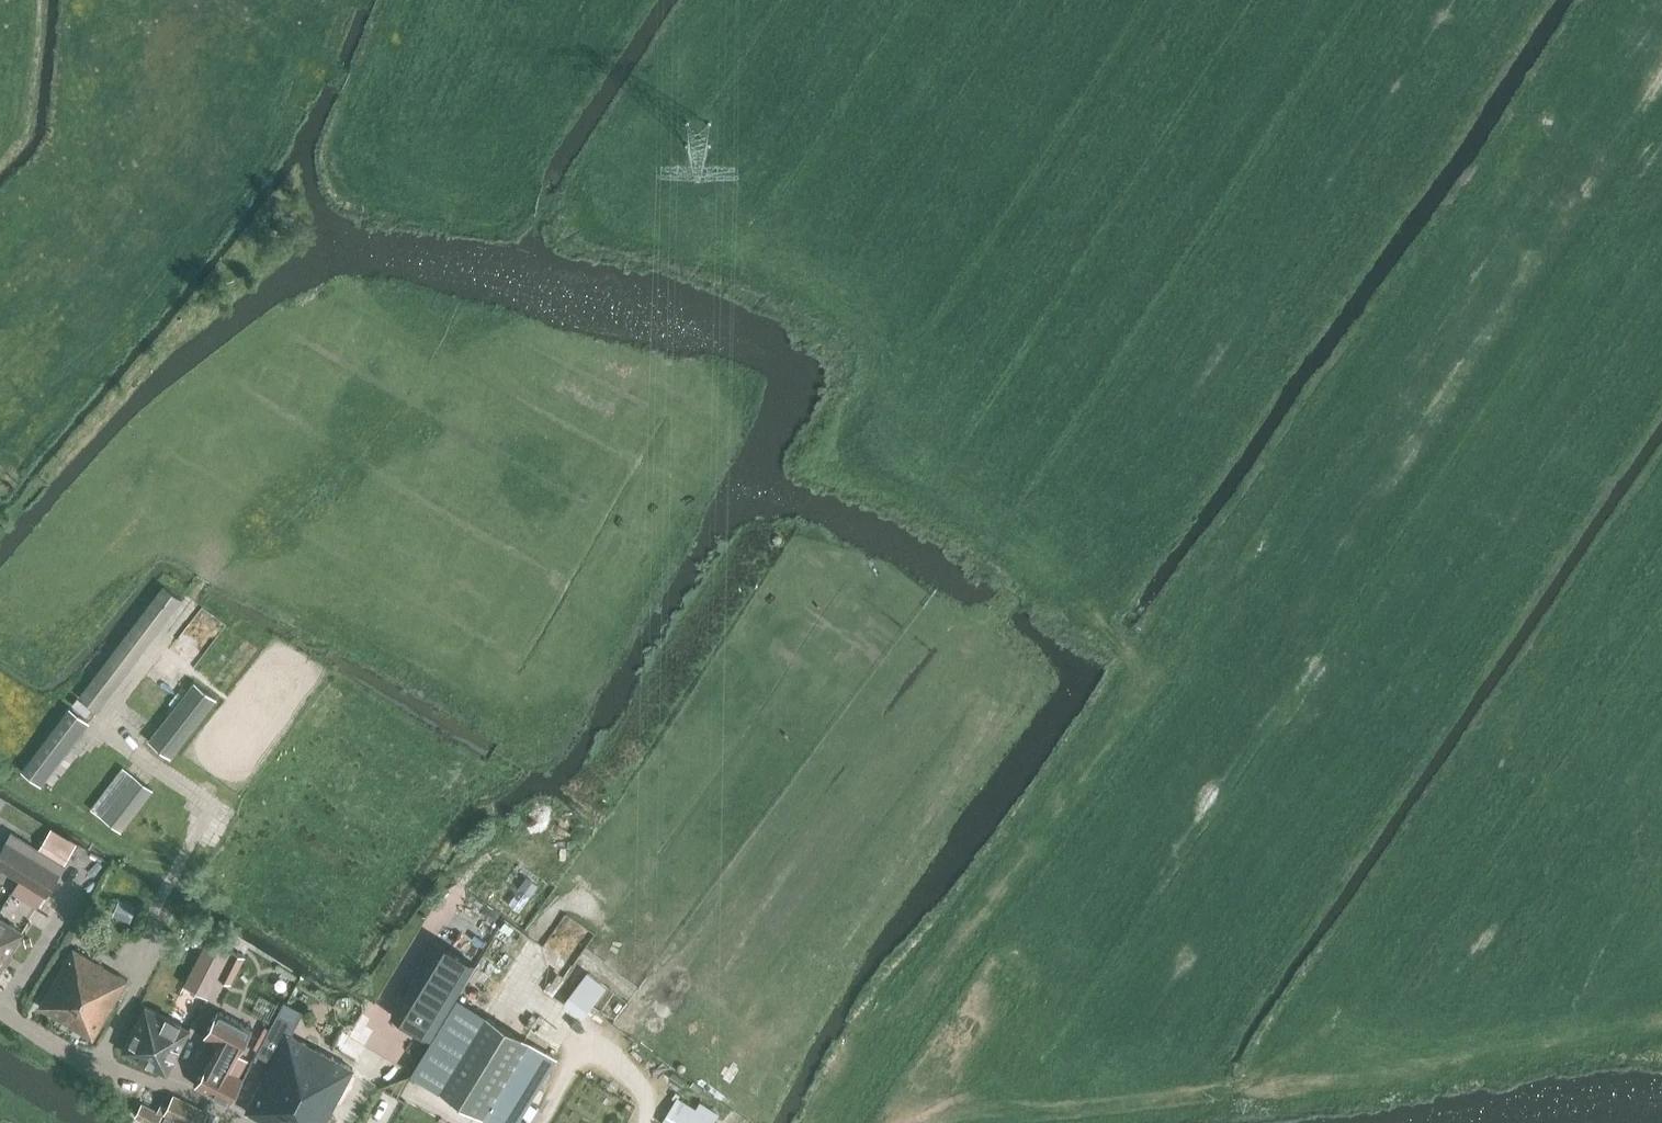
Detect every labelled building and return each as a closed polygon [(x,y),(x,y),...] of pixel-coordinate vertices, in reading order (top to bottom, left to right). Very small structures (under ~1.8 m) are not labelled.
[(164,585),(79,697),(95,709),(179,597),(164,585)] [(195,681),(149,739),(171,757),(217,698),(195,681)] [(88,720),(87,719),(71,707),(70,706),(21,771),(40,783),(88,720)] [(91,808),(122,831),(154,789),(123,767),(91,808)] [(46,894),(71,853),(76,844),(53,830),(51,829),(38,849),(20,879),(46,894)] [(5,845),(0,853),(0,866),(20,879),(38,849),(12,833),(5,845)] [(136,907),(119,900),(113,915),(130,922),(136,907)] [(569,913),(548,946),(576,964),(597,931),(569,913)] [(9,955),(23,932),(0,918),(0,970),(9,955)] [(493,943),(512,951),(522,930),(503,921),(493,943)] [(207,939),(193,968),(185,984),(208,995),(230,951),(207,939)] [(474,966),(435,942),(389,1017),(428,1041),(474,966)] [(66,1022),(101,964),(74,948),(40,1006),(66,1022)] [(245,955),(232,949),(218,976),(231,982),(245,955)] [(101,964),(66,1022),(75,1027),(72,1031),(79,1036),(82,1031),(94,1038),(128,980),(101,964)] [(588,969),(565,1002),(586,1016),(609,984),(588,969)] [(411,1073),(493,1122),(514,1122),(519,1116),(554,1057),(458,997),(411,1073)] [(123,1050),(167,1074),(190,1029),(146,1006),(123,1050)] [(204,1035),(217,1042),(195,1085),(230,1103),(243,1078),(239,1075),(248,1058),(239,1053),(252,1028),(217,1010),(204,1035)] [(274,1025),(264,1053),(274,1058),(246,1111),(269,1122),(324,1122),(354,1067),(288,1032),(291,1028),(276,1020),(274,1025)] [(264,1053),(274,1025),(263,1020),(252,1047),(264,1053)] [(207,1113),(173,1095),(167,1109),(161,1106),(158,1111),(142,1103),(136,1115),(150,1122),(158,1122),(163,1113),(164,1114),(181,1122),(213,1122),(214,1120),(207,1114),(207,1113)] [(668,1111),(686,1122),(710,1122),(713,1118),(679,1095),(668,1111)]
